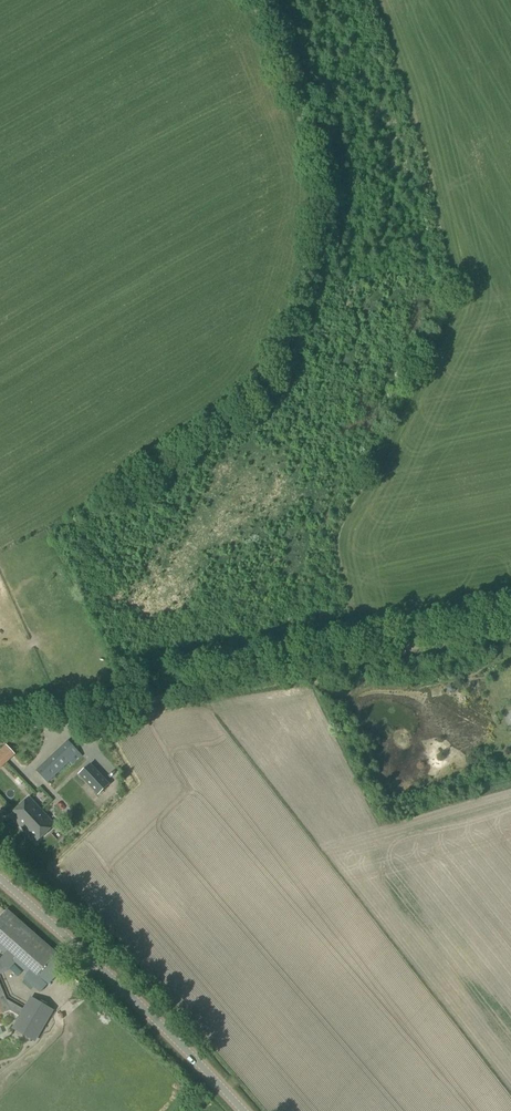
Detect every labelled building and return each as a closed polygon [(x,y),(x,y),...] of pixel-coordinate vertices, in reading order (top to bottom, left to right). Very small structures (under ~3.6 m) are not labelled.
[(452,694),(455,690),(454,685),(449,684),(446,688),(447,693),(452,694)] [(83,734),(87,745),(99,740),(94,729),(83,734)] [(47,783),(79,753),(68,741),(36,771),(47,783)] [(14,754),(6,746),(0,752),(0,767),(14,754)] [(109,784),(90,764),(78,775),(97,795),(109,784)] [(10,815),(36,843),(53,826),(27,798),(10,815)] [(3,969),(14,957),(37,977),(55,956),(5,912),(0,917),(0,945),(6,950),(0,958),(0,971),(3,969)] [(42,978),(54,986),(62,975),(50,966),(42,978)] [(4,1012),(9,1010),(22,1017),(16,1027),(35,1039),(51,1010),(32,999),(26,1010),(6,999),(0,986),(0,1014),(4,1012)]
